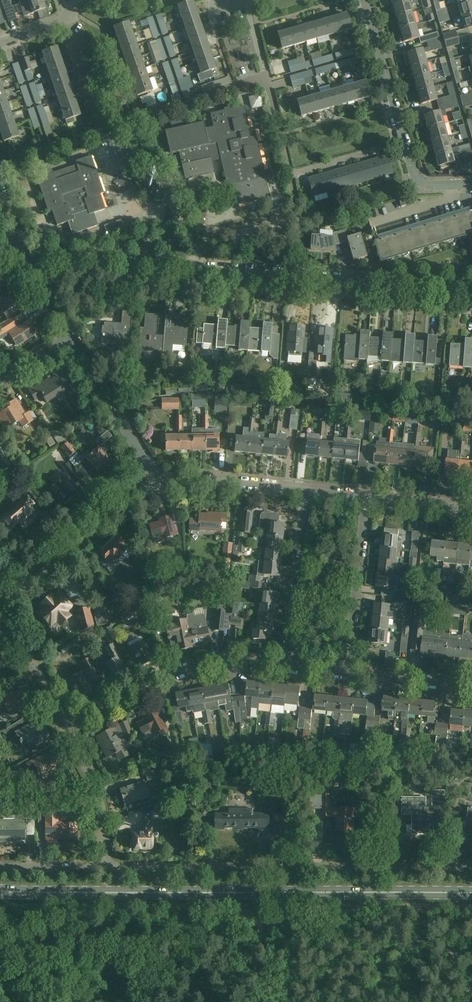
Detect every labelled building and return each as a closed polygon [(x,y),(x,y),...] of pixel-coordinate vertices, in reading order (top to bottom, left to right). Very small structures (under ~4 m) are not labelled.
[(12,6),(15,14),(23,11),(24,16),(45,9),(42,0),(31,0),(19,4),(12,6)] [(177,5),(181,17),(196,12),(192,0),(177,5)] [(391,4),(395,16),(411,12),(409,5),(417,3),(416,0),(406,0),(391,4)] [(429,0),(422,0),(425,9),(431,7),(429,0)] [(457,5),(461,17),(471,14),(471,1),(457,5)] [(16,19),(15,14),(12,6),(4,9),(8,22),(16,19)] [(200,23),(196,12),(181,17),(185,28),(200,23)] [(395,16),(399,29),(415,25),(411,12),(395,16)] [(155,15),(159,25),(164,23),(161,13),(155,15)] [(334,17),(339,32),(351,29),(346,13),(334,17)] [(461,17),(452,20),(453,20),(454,26),(463,24),(464,29),(471,27),(471,14),(461,17)] [(38,15),(34,19),(40,25),(44,21),(38,15)] [(146,19),(149,28),(155,26),(152,17),(146,19)] [(339,32),(334,17),(323,20),(327,35),(339,32)] [(327,35),(323,20),(311,23),(316,39),(327,35)] [(114,28),(118,39),(133,34),(129,23),(114,28)] [(164,23),(159,25),(162,35),(168,33),(164,23)] [(204,35),(200,23),(185,28),(189,40),(204,35)] [(316,39),(311,23),(300,27),(305,42),(316,39)] [(422,23),(415,25),(399,29),(396,30),(397,33),(397,34),(399,42),(402,41),(402,42),(418,37),(416,30),(424,28),(422,23)] [(155,26),(149,28),(153,38),(158,36),(155,26)] [(172,40),(186,34),(183,27),(169,34),(172,40)] [(305,42),(300,27),(289,30),(293,45),(305,42)] [(293,45),(289,30),(277,33),(281,49),(293,45)] [(426,42),(440,38),(438,32),(419,37),(420,43),(426,41),(426,42)] [(442,36),(444,41),(457,38),(455,32),(442,36)] [(118,39),(122,50),(136,45),(133,34),(118,39)] [(208,46),(204,35),(189,40),(193,51),(208,46)] [(163,38),(167,47),(172,45),(169,36),(163,38)] [(426,42),(428,47),(405,54),(409,66),(425,62),(423,54),(442,48),(440,38),(426,42)] [(459,44),(457,38),(444,41),(445,47),(459,44)] [(154,41),(157,51),(163,49),(160,39),(154,41)] [(471,53),(471,40),(461,43),(462,49),(469,47),(471,53)] [(122,50),(126,62),(140,57),(136,45),(122,50)] [(176,55),(172,45),(167,47),(170,57),(176,55)] [(212,57),(208,46),(193,51),(197,62),(212,57)] [(46,64),(61,58),(57,47),(42,52),(46,64)] [(344,51),(346,56),(356,53),(354,48),(344,51)] [(166,58),(163,49),(157,51),(161,60),(166,58)] [(346,56),(344,51),(335,53),(336,59),(346,56)] [(321,57),(323,63),(333,60),(331,54),(321,57)] [(30,69),(37,67),(36,62),(30,64),(28,57),(20,60),(24,71),(30,69)] [(129,73),(144,68),(140,57),(126,62),(129,73)] [(216,69),(212,57),(197,62),(200,73),(197,75),(199,82),(213,77),(211,70),(216,69)] [(323,63),(321,57),(312,60),(314,66),(323,63)] [(347,60),(349,66),(359,63),(357,57),(347,60)] [(441,64),(443,70),(448,69),(445,57),(439,58),(441,64)] [(65,70),(61,58),(46,64),(50,75),(65,70)] [(171,60),(174,70),(180,68),(177,58),(171,60)] [(298,64),(299,64),(298,58),(287,62),(291,73),(300,70),(298,64)] [(349,66),(347,60),(337,63),(339,68),(349,66)] [(298,64),(300,70),(310,67),(308,61),(299,64),(298,64)] [(162,63),(165,73),(171,71),(168,62),(162,63)] [(425,62),(409,66),(412,79),(429,74),(425,62)] [(12,64),(15,74),(21,72),(17,63),(12,64)] [(235,72),(236,77),(246,76),(245,63),(236,64),(237,72),(235,72)] [(324,67),(326,72),(336,69),(334,64),(324,67)] [(326,72),(324,67),(314,69),(316,75),(326,72)] [(129,73),(133,84),(148,79),(144,68),(129,73)] [(184,79),(180,68),(174,70),(178,81),(184,79)] [(30,69),(24,71),(28,81),(33,79),(30,69)] [(65,70),(50,75),(53,86),(69,81),(65,70)] [(302,79),(303,78),(313,76),(312,70),(301,73),(302,79)] [(171,71),(165,73),(169,84),(175,82),(171,71)] [(21,72),(15,74),(18,84),(24,82),(21,72)] [(302,79),(301,73),(289,76),(292,87),(305,84),(303,78),(302,79)] [(429,74),(412,79),(416,91),(432,87),(430,80),(434,79),(435,77),(434,73),(429,74)] [(148,79),(133,84),(137,96),(152,91),(148,79)] [(72,92),(69,81),(53,86),(57,97),(72,92)] [(354,85),(359,100),(370,96),(366,81),(354,85)] [(29,84),(32,93),(38,92),(34,82),(29,84)] [(20,87),(23,97),(28,95),(25,85),(20,87)] [(343,88),(347,103),(359,100),(354,85),(343,88)] [(438,85),(432,87),(416,91),(420,104),(436,99),(434,92),(438,91),(439,89),(438,85)] [(331,91),(335,106),(347,103),(343,88),(331,91)] [(319,95),(324,110),(335,106),(331,91),(319,95)] [(41,101),(38,92),(32,93),(35,103),(41,101)] [(72,92),(57,97),(61,109),(76,104),(72,92)] [(471,99),(471,93),(459,96),(461,102),(471,99)] [(457,100),(455,94),(438,98),(440,105),(457,100)] [(32,104),(28,95),(23,97),(26,106),(32,104)] [(308,98),(312,113),(324,110),(319,95),(308,98)] [(312,113),(308,98),(296,101),(301,116),(312,113)] [(461,102),(463,108),(471,105),(471,99),(461,102)] [(442,111),(445,110),(459,106),(457,100),(440,105),(442,111)] [(7,102),(0,104),(0,117),(11,113),(7,102)] [(80,115),(76,104),(61,109),(67,124),(75,122),(73,118),(80,115)] [(37,107),(40,116),(51,112),(48,106),(43,108),(42,105),(37,107)] [(166,131),(165,133),(169,151),(171,153),(178,151),(185,180),(186,179),(213,173),(214,171),(211,158),(220,156),(226,182),(230,185),(231,185),(232,190),(230,190),(234,206),(269,197),(254,128),(249,129),(244,108),(238,105),(223,108),(224,110),(209,114),(212,126),(204,128),(203,124),(200,123),(185,126),(184,119),(170,122),(172,130),(166,131)] [(27,110),(31,119),(36,117),(33,108),(27,110)] [(424,116),(428,129),(444,124),(442,117),(445,116),(446,114),(445,110),(442,111),(424,116)] [(54,122),(51,112),(40,116),(43,126),(54,122)] [(15,125),(11,113),(0,117),(0,130),(15,125)] [(39,127),(36,117),(31,119),(34,129),(39,127)] [(444,124),(428,129),(425,130),(428,142),(431,142),(431,141),(447,137),(444,124)] [(15,125),(0,130),(4,141),(19,136),(15,125)] [(431,141),(431,142),(435,154),(451,149),(449,142),(452,141),(451,136),(447,137),(431,141)] [(451,149),(435,154),(438,167),(440,166),(441,169),(450,167),(449,164),(455,162),(453,155),(462,152),(466,164),(471,162),(471,153),(470,144),(451,149)] [(52,210),(56,224),(68,221),(72,233),(97,224),(93,213),(105,209),(100,194),(103,193),(91,156),(75,161),(76,165),(53,173),(52,169),(36,174),(48,211),(52,210)] [(374,160),(379,177),(392,173),(387,156),(374,160)] [(361,163),(366,180),(379,177),(374,160),(361,163)] [(347,167),(352,184),(366,180),(361,163),(347,167)] [(463,165),(460,170),(468,175),(471,171),(463,165)] [(334,171),(339,188),(352,184),(347,167),(334,171)] [(148,168),(139,173),(142,178),(151,173),(148,168)] [(321,175),(326,192),(339,188),(334,171),(321,175)] [(326,192),(321,175),(308,179),(313,196),(326,192)] [(155,192),(160,189),(155,180),(150,183),(155,192)] [(391,236),(389,232),(377,236),(374,227),(371,228),(381,260),(471,232),(471,236),(471,213),(391,236)] [(128,227),(125,218),(105,226),(108,234),(118,231),(128,227)] [(337,231),(341,244),(347,242),(353,261),(367,257),(360,234),(347,237),(345,229),(337,231)] [(335,246),(341,244),(337,231),(330,233),(331,237),(311,235),(310,249),(336,252),(335,246)] [(0,293),(0,309),(3,314),(16,307),(15,305),(16,303),(13,298),(11,297),(8,293),(0,293)] [(122,312),(121,324),(101,323),(100,343),(113,344),(113,342),(117,343),(116,357),(126,358),(127,346),(129,346),(132,316),(130,316),(131,312),(122,312)] [(138,350),(162,352),(163,336),(157,336),(158,315),(145,314),(144,328),(140,328),(138,350)] [(169,328),(164,327),(162,353),(170,353),(171,345),(186,346),(188,316),(170,315),(169,328)] [(217,325),(203,324),(201,347),(203,349),(215,350),(215,348),(224,349),(224,345),(226,326),(226,320),(217,319),(217,325)] [(22,325),(21,324),(9,332),(17,345),(36,333),(29,321),(22,325)] [(226,326),(224,345),(238,346),(238,350),(247,350),(249,327),(249,321),(240,321),(239,327),(226,326)] [(262,329),(249,327),(247,350),(270,352),(269,355),(274,359),(278,359),(280,334),(277,334),(277,326),(272,326),(272,323),(263,322),(262,329)] [(300,356),(301,352),(302,352),(304,326),(289,325),(287,351),(288,351),(288,355),(300,356)] [(332,328),(317,327),(314,355),(321,355),(320,362),(329,363),(332,328)] [(367,360),(368,337),(369,331),(360,330),(359,336),(346,335),(344,360),(358,361),(358,359),(367,360)] [(389,362),(390,358),(391,339),(392,333),(382,332),(382,338),(368,337),(367,360),(366,364),(380,361),(389,362)] [(412,363),(414,341),(414,335),(405,334),(404,340),(391,339),(390,358),(403,359),(402,363),(412,363)] [(414,341),(412,363),(425,364),(425,365),(435,365),(437,336),(427,336),(427,342),(414,341)] [(471,360),(471,339),(464,339),(464,345),(450,344),(449,366),(471,368),(471,360)] [(315,374),(317,361),(309,360),(308,373),(315,374)] [(46,384),(45,381),(30,391),(35,400),(42,395),(47,402),(65,391),(56,378),(46,384)] [(189,390),(188,381),(183,382),(179,387),(180,391),(189,390)] [(195,391),(209,389),(208,384),(204,385),(204,381),(194,382),(195,391)] [(230,392),(243,394),(243,386),(231,385),(230,392)] [(64,394),(72,406),(79,402),(71,390),(64,394)] [(205,406),(205,402),(205,394),(192,394),(192,402),(192,406),(205,406)] [(227,413),(228,395),(215,394),(214,412),(227,413)] [(161,409),(179,409),(178,398),(162,398),(161,409)] [(237,398),(236,406),(251,407),(252,400),(237,398)] [(30,423),(16,400),(2,409),(4,412),(0,414),(0,421),(5,429),(8,428),(19,421),(23,427),(30,423)] [(273,416),(275,401),(266,400),(264,416),(273,416)] [(355,421),(371,423),(372,413),(356,411),(355,421)] [(297,430),(298,416),(290,415),(289,429),(297,430)] [(379,434),(380,417),(372,416),(371,433),(379,434)] [(207,429),(207,422),(202,422),(202,429),(199,429),(198,435),(192,435),(192,450),(205,450),(205,435),(205,429),(207,429)] [(234,452),(247,453),(248,444),(249,432),(252,433),(252,432),(253,426),(248,426),(248,428),(243,428),(242,437),(236,437),(234,452)] [(260,454),(273,456),(275,435),(278,435),(278,433),(279,429),(273,428),(273,435),(270,434),(269,440),(262,439),(260,454)] [(54,439),(62,433),(59,429),(57,431),(52,430),(49,432),(54,439)] [(95,440),(100,446),(90,455),(86,451),(82,455),(85,459),(86,458),(97,471),(98,472),(102,468),(101,467),(109,460),(103,454),(108,449),(103,443),(111,436),(107,430),(95,440)] [(211,430),(211,435),(205,435),(205,450),(219,450),(218,430),(211,430)] [(248,444),(247,453),(260,454),(262,439),(263,433),(252,432),(252,433),(249,432),(248,444)] [(275,435),(273,456),(287,457),(289,442),(286,442),(286,434),(278,433),(278,435),(275,435)] [(375,463),(388,464),(389,449),(390,443),(393,444),(393,437),(389,436),(389,433),(385,436),(386,438),(388,437),(388,443),(377,442),(375,463)] [(160,443),(165,443),(165,450),(179,450),(178,435),(159,435),(160,443)] [(192,435),(178,435),(179,450),(192,450),(192,435)] [(334,438),(334,443),(332,458),(345,460),(347,445),(347,439),(345,439),(334,438)] [(350,439),(347,439),(347,445),(345,460),(359,461),(361,440),(350,439)] [(418,441),(418,440),(414,439),(413,439),(412,443),(414,443),(414,446),(403,444),(402,451),(401,466),(414,467),(416,446),(418,446),(419,441),(418,441)] [(76,468),(83,462),(80,457),(77,453),(76,453),(66,440),(59,445),(75,466),(76,468)] [(306,455),(319,457),(321,442),(307,441),(306,455)] [(319,457),(332,458),(334,443),(321,442),(319,457)] [(416,446),(414,467),(427,468),(429,456),(433,456),(434,448),(418,446),(416,446)] [(6,476),(12,473),(9,467),(11,467),(0,447),(0,465),(6,476)] [(389,449),(388,464),(401,466),(402,451),(389,449)] [(463,456),(464,449),(459,449),(459,453),(456,453),(456,451),(449,450),(448,460),(447,460),(445,475),(458,476),(461,456),(463,456)] [(53,457),(58,462),(63,457),(59,452),(53,457)] [(471,478),(471,474),(471,463),(461,461),(461,456),(458,476),(471,478)] [(76,483),(81,479),(68,462),(63,467),(76,483)] [(65,502),(76,493),(73,490),(77,487),(65,474),(51,485),(65,502)] [(23,500),(13,509),(2,518),(10,527),(22,517),(23,519),(29,514),(30,515),(34,511),(30,506),(34,503),(28,495),(23,499),(23,500)] [(240,511),(238,532),(250,534),(252,512),(240,511)] [(267,536),(282,537),(284,524),(278,523),(279,516),(277,513),(263,512),(260,514),(259,528),(268,529),(267,536)] [(190,519),(189,530),(198,530),(199,528),(219,530),(220,522),(225,523),(226,515),(211,514),(211,516),(199,515),(199,520),(190,519)] [(159,521),(150,524),(152,534),(162,532),(163,537),(176,534),(171,516),(158,519),(159,521)] [(384,535),(383,535),(381,548),(396,550),(401,550),(402,544),(397,543),(398,530),(385,529),(384,535)] [(121,534),(116,538),(112,542),(113,543),(100,555),(109,564),(122,551),(119,548),(127,540),(121,534)] [(260,540),(267,541),(266,548),(281,550),(282,537),(267,536),(260,535),(260,540)] [(411,551),(418,552),(419,542),(412,541),(411,551)] [(437,560),(444,561),(446,543),(433,541),(432,555),(437,556),(437,560)] [(223,542),(222,559),(231,560),(232,543),(223,542)] [(457,564),(458,558),(459,544),(446,543),(444,561),(444,563),(457,564)] [(471,547),(471,546),(459,544),(458,558),(457,564),(470,566),(471,547)] [(281,550),(266,548),(264,561),(279,563),(281,550)] [(396,550),(381,548),(380,562),(395,563),(396,550)] [(279,563),(264,561),(263,574),(278,576),(279,563)] [(395,563),(380,562),(379,575),(393,576),(395,563)] [(393,576),(379,575),(377,588),(392,589),(393,576)] [(249,582),(230,579),(229,586),(248,589),(248,588),(249,582)] [(278,593),(266,591),(267,583),(260,582),(249,581),(249,582),(248,588),(256,589),(255,604),(260,605),(277,606),(278,606),(279,597),(278,597),(278,593)] [(133,601),(147,588),(141,582),(128,595),(133,601)] [(443,602),(452,602),(453,595),(453,589),(447,588),(447,594),(446,597),(444,597),(443,602)] [(46,607),(40,613),(51,625),(57,620),(61,624),(71,615),(67,610),(72,606),(61,594),(55,599),(52,596),(50,598),(49,597),(45,601),(46,602),(44,604),(46,607)] [(152,616),(163,614),(161,597),(149,599),(152,616)] [(128,624),(145,612),(138,602),(121,614),(128,624)] [(239,602),(232,602),(230,615),(231,615),(238,615),(239,602)] [(390,606),(381,605),(375,604),(374,617),(389,619),(394,619),(394,613),(389,613),(390,606)] [(260,605),(258,617),(274,619),(276,619),(277,610),(277,606),(260,605)] [(466,608),(453,606),(452,613),(465,615),(466,608)] [(74,611),(80,634),(94,625),(89,607),(74,611)] [(224,630),(226,611),(215,609),(213,629),(224,630)] [(107,624),(103,610),(94,613),(97,626),(107,624)] [(210,634),(208,635),(204,615),(188,618),(188,621),(187,621),(188,631),(191,645),(194,644),(195,646),(200,646),(200,643),(209,641),(211,640),(210,634)] [(241,616),(238,615),(231,615),(230,624),(240,625),(241,616)] [(272,632),(274,619),(258,617),(257,630),(253,629),(252,638),(264,639),(265,631),(272,632)] [(389,619),(374,617),(373,630),(387,632),(389,619)] [(191,645),(188,631),(187,621),(187,619),(172,622),(172,623),(166,624),(169,639),(170,638),(172,649),(177,648),(178,649),(191,647),(191,645)] [(435,658),(435,655),(437,640),(437,633),(437,632),(424,630),(425,620),(415,619),(412,649),(422,650),(421,656),(435,658)] [(117,639),(110,626),(102,630),(108,643),(117,639)] [(387,632),(373,630),(371,644),(386,645),(387,632)] [(142,633),(125,641),(135,661),(137,660),(140,666),(153,659),(148,649),(150,648),(142,633)] [(437,633),(437,640),(435,655),(448,656),(450,641),(447,641),(447,634),(437,633)] [(462,642),(461,657),(471,658),(471,635),(463,634),(463,636),(463,638),(462,642)] [(60,648),(64,653),(83,640),(80,635),(60,648)] [(450,636),(450,641),(448,656),(449,656),(449,657),(450,658),(454,659),(455,658),(455,657),(461,657),(462,642),(463,638),(463,636),(459,636),(458,637),(450,636)] [(112,660),(105,663),(113,679),(125,673),(120,662),(121,662),(112,644),(106,648),(112,660)] [(83,661),(85,664),(87,669),(71,678),(74,684),(70,686),(73,693),(75,692),(78,697),(91,691),(88,685),(99,680),(88,658),(83,661)] [(257,716),(259,703),(261,683),(248,682),(246,696),(253,696),(251,715),(257,716)] [(274,685),(261,683),(259,703),(272,705),(274,685)] [(240,707),(238,696),(231,698),(229,684),(215,686),(218,700),(219,706),(225,705),(226,711),(233,710),(236,723),(240,722),(240,707)] [(285,706),(286,700),(287,686),(274,685),(272,705),(285,706)] [(219,709),(219,706),(218,700),(215,686),(203,689),(205,702),(206,710),(207,711),(210,711),(219,709)] [(287,686),(286,700),(299,702),(300,688),(287,686)] [(5,694),(2,688),(0,690),(0,705),(4,703),(9,714),(29,704),(22,691),(15,695),(12,690),(5,694)] [(206,710),(205,702),(203,689),(190,691),(192,705),(193,709),(194,713),(203,711),(206,710)] [(186,710),(193,709),(192,705),(190,691),(176,693),(179,707),(186,706),(186,710)] [(245,695),(238,696),(240,707),(240,722),(241,722),(241,723),(247,722),(247,713),(245,695)] [(327,711),(329,697),(316,695),(314,709),(327,711)] [(341,698),(329,697),(327,711),(334,711),(333,717),(334,719),(335,720),(339,721),(340,712),(341,698)] [(389,719),(395,720),(398,698),(385,697),(383,711),(390,712),(389,719)] [(341,698),(340,712),(353,714),(355,700),(341,698)] [(409,714),(411,700),(398,698),(395,720),(403,721),(402,727),(408,728),(409,714)] [(368,701),(355,700),(353,714),(366,715),(368,701)] [(423,701),(411,700),(409,714),(422,715),(423,701)] [(437,703),(423,701),(422,715),(429,716),(428,722),(435,723),(437,703)] [(304,729),(306,708),(300,707),(296,739),(302,739),(303,729),(304,729)] [(312,709),(306,708),(304,729),(310,730),(311,720),(310,720),(312,709)] [(465,712),(464,726),(471,727),(471,710),(466,709),(465,710),(465,712)] [(465,712),(452,710),(451,724),(450,731),(463,732),(464,726),(465,712)] [(145,719),(136,723),(142,735),(142,734),(143,736),(144,737),(146,737),(148,737),(152,735),(159,732),(161,735),(168,731),(166,728),(167,728),(158,711),(144,718),(145,719)] [(371,746),(374,716),(368,715),(364,745),(371,746)] [(380,716),(374,716),(371,746),(377,747),(380,716)] [(31,723),(29,724),(25,717),(6,728),(10,735),(15,732),(22,745),(26,743),(29,748),(46,739),(40,727),(34,730),(31,723)] [(109,756),(115,753),(119,760),(128,755),(124,748),(122,748),(120,743),(122,742),(117,733),(121,730),(125,738),(132,735),(126,720),(119,724),(97,736),(101,744),(102,744),(109,756)] [(240,750),(238,742),(231,743),(232,751),(240,750)] [(267,743),(268,751),(280,751),(280,743),(267,743)] [(226,744),(213,746),(215,756),(228,754),(226,744)] [(350,754),(350,745),(337,744),(336,752),(350,754)] [(183,746),(185,756),(192,755),(189,745),(183,746)] [(440,748),(430,747),(429,759),(438,760),(440,748)] [(405,749),(392,748),(391,756),(404,757),(405,749)] [(165,764),(179,759),(176,749),(162,753),(165,764)] [(54,752),(45,757),(42,755),(26,764),(28,767),(33,764),(38,771),(35,772),(39,780),(52,773),(51,771),(61,765),(54,752)] [(6,783),(18,775),(14,767),(1,775),(6,783)] [(132,770),(134,776),(142,773),(140,767),(132,770)] [(145,773),(148,781),(160,777),(157,769),(145,773)] [(121,795),(122,795),(125,805),(148,797),(143,782),(120,789),(121,790),(120,791),(121,795)] [(354,817),(356,817),(357,808),(330,808),(330,794),(323,794),(323,816),(337,816),(337,831),(354,831),(354,817)] [(411,834),(414,834),(424,834),(433,834),(433,816),(441,816),(441,803),(440,803),(440,796),(431,796),(431,804),(433,804),(433,811),(425,810),(425,798),(403,798),(403,814),(411,815),(411,825),(406,825),(406,834),(411,834)] [(25,798),(26,809),(34,809),(34,798),(25,798)] [(293,822),(292,800),(280,800),(280,812),(273,813),(273,822),(280,821),(280,822),(293,822)] [(253,808),(229,808),(229,814),(216,813),(216,824),(224,824),(224,828),(238,828),(238,827),(259,827),(259,833),(270,833),(270,828),(270,814),(253,813),(253,808)] [(76,823),(57,824),(57,809),(45,810),(45,833),(46,833),(46,839),(65,839),(65,842),(73,842),(73,839),(76,839),(76,823)] [(10,837),(15,837),(15,840),(25,840),(25,821),(24,821),(24,815),(14,815),(12,813),(5,813),(3,815),(0,815),(0,842),(10,842),(10,837)] [(145,817),(145,827),(151,827),(159,827),(159,817),(151,817),(145,817)] [(151,831),(151,827),(145,827),(144,827),(144,831),(133,831),(133,848),(141,848),(141,846),(151,846),(151,831)]
